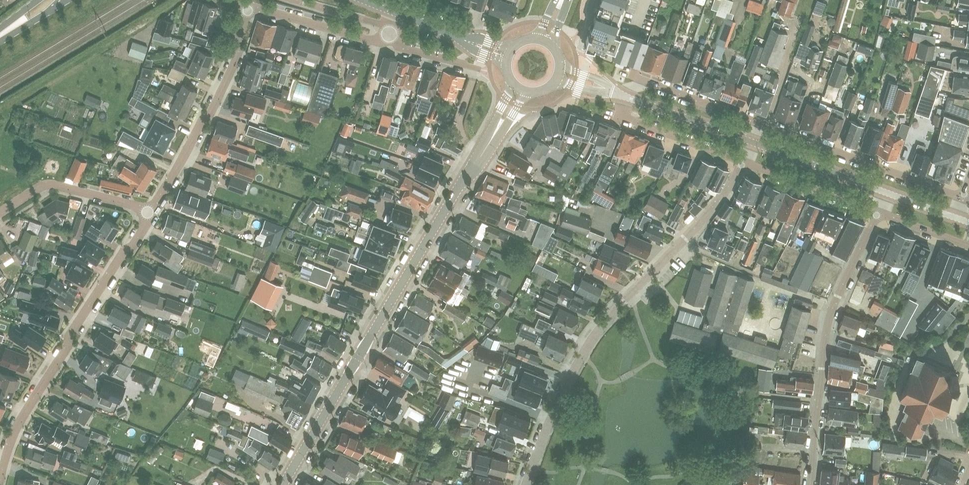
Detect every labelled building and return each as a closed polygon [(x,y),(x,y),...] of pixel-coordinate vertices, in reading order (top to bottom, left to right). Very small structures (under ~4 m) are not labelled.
[(185,24),(188,25),(191,26),(193,20),(197,21),(197,22),(203,3),(195,0),(194,0),(188,18),(187,18),(185,24)] [(500,14),(505,0),(493,0),(489,10),(500,14)] [(517,0),(505,0),(500,14),(511,18),(516,4),(515,4),(517,0)] [(600,1),(601,2),(597,13),(596,13),(591,27),(591,28),(588,36),(588,35),(586,40),(590,42),(589,47),(594,49),(594,48),(606,52),(606,51),(613,53),(612,55),(626,60),(626,59),(639,64),(647,43),(620,34),(620,35),(613,32),(623,5),(626,6),(629,0),(600,0),(600,1)] [(730,16),(734,0),(721,0),(718,13),(730,16)] [(763,15),(766,4),(751,0),(748,11),(763,15)] [(838,31),(847,0),(842,0),(834,30),(838,31)] [(956,6),(968,9),(968,0),(957,0),(956,6)] [(197,21),(195,26),(203,28),(201,33),(209,35),(211,28),(214,20),(212,19),(216,7),(203,3),(197,22),(197,21)] [(958,12),(957,21),(968,23),(968,28),(968,14),(958,12)] [(735,20),(725,17),(723,24),(719,33),(730,37),(735,20)] [(157,30),(168,34),(173,22),(161,18),(157,30)] [(270,47),(276,24),(257,19),(250,41),(270,47)] [(660,19),(657,30),(663,32),(666,21),(660,19)] [(664,38),(670,40),(676,22),(671,20),(664,38)] [(782,46),(787,33),(778,30),(781,23),(774,20),(759,59),(778,67),(785,47),(782,46)] [(816,69),(822,50),(818,49),(818,47),(816,45),(813,45),(811,47),(806,45),(807,43),(808,43),(814,25),(807,23),(801,40),(800,40),(795,55),(802,57),(800,63),(816,69)] [(289,51),(295,31),(278,25),(271,45),(289,51)] [(961,39),(961,41),(966,41),(965,46),(968,46),(968,32),(968,31),(954,29),(953,37),(961,39)] [(913,31),(912,39),(920,41),(921,33),(913,31)] [(303,62),(305,58),(311,39),(299,35),(293,54),(298,56),(296,60),(303,62)] [(839,48),(843,40),(835,36),(832,45),(839,48)] [(203,37),(201,44),(210,47),(214,48),(216,40),(209,37),(208,38),(203,37)] [(322,42),(311,39),(305,58),(316,61),(322,42)] [(660,73),(669,46),(665,45),(663,50),(659,49),(662,41),(655,39),(655,41),(650,39),(640,66),(660,73)] [(696,44),(682,82),(698,88),(712,50),(707,48),(701,64),(698,63),(706,41),(702,39),(700,46),(696,44)] [(717,43),(712,55),(720,58),(726,42),(717,39),(716,43),(717,43)] [(689,53),(693,42),(688,40),(683,56),(674,53),(676,48),(672,46),(662,74),(680,80),(690,53),(689,53)] [(128,53),(144,58),(148,46),(132,41),(128,53)] [(188,56),(193,58),(209,65),(214,55),(208,52),(210,47),(201,44),(190,41),(188,46),(191,47),(188,56)] [(931,57),(934,44),(921,41),(918,55),(931,57)] [(756,66),(763,46),(755,43),(748,63),(756,66)] [(356,73),(362,49),(346,45),(341,44),(338,45),(336,53),(337,56),(343,58),(350,60),(347,71),(345,79),(347,83),(355,85),(359,74),(356,73)] [(264,59),(267,53),(257,50),(255,57),(264,59)] [(267,53),(264,59),(270,61),(273,62),(273,61),(275,53),(267,51),(267,53)] [(392,75),(397,59),(384,55),(382,63),(380,62),(376,79),(383,81),(385,73),(392,75)] [(950,69),(960,71),(968,72),(968,57),(960,55),(960,56),(957,56),(955,56),(954,57),(953,58),(952,60),(951,63),(950,69)] [(246,59),(243,70),(264,77),(267,67),(269,68),(270,61),(264,59),(255,57),(252,56),(251,60),(246,59)] [(204,75),(209,65),(193,58),(188,68),(204,75)] [(718,92),(720,93),(728,72),(714,67),(717,60),(711,58),(700,89),(717,95),(718,92)] [(402,86),(409,62),(399,59),(389,91),(393,92),(396,83),(402,86)] [(729,72),(728,72),(720,93),(719,96),(742,105),(750,83),(743,80),(741,86),(736,84),(744,63),(734,59),(729,72)] [(829,82),(826,90),(824,95),(835,100),(837,93),(848,65),(837,60),(829,82)] [(937,60),(936,65),(950,69),(951,63),(937,60)] [(184,72),(187,66),(175,61),(173,67),(184,72)] [(273,62),(270,61),(269,68),(281,71),(283,65),(273,61),(273,62)] [(413,89),(420,65),(409,62),(402,86),(413,89)] [(930,64),(928,72),(937,74),(938,66),(930,64)] [(140,80),(151,82),(153,69),(143,67),(140,80)] [(186,73),(184,72),(173,67),(172,67),(170,71),(168,75),(181,82),(186,73)] [(429,100),(431,94),(434,95),(439,80),(435,78),(437,72),(425,68),(418,90),(419,91),(416,101),(419,102),(418,107),(428,111),(432,101),(429,100)] [(326,114),(338,75),(319,69),(318,72),(312,70),(308,82),(314,84),(306,108),(326,114)] [(260,88),(264,77),(243,70),(239,82),(260,88)] [(465,77),(444,71),(437,93),(436,93),(427,116),(434,119),(439,106),(439,105),(443,96),(455,99),(459,87),(461,88),(465,77)] [(756,86),(748,107),(765,113),(772,92),(770,91),(773,84),(777,85),(778,83),(777,83),(779,76),(771,73),(766,72),(764,71),(763,73),(761,77),(758,87),(756,86)] [(954,72),(951,91),(968,93),(968,74),(954,72)] [(782,94),(775,116),(794,123),(808,84),(791,78),(785,95),(782,94)] [(139,80),(133,95),(138,97),(141,99),(151,82),(140,80),(139,80)] [(881,105),(890,108),(897,83),(889,80),(881,105)] [(179,91),(176,96),(177,96),(191,103),(197,90),(183,83),(179,91)] [(924,83),(915,111),(928,116),(937,88),(924,83)] [(373,100),(383,103),(384,103),(389,87),(381,84),(378,94),(375,93),(373,100)] [(279,100),(279,99),(281,92),(266,87),(263,95),(279,100)] [(283,87),(281,92),(279,99),(286,101),(289,89),(283,87)] [(892,108),(903,112),(910,91),(899,87),(892,108)] [(161,88),(157,94),(168,100),(173,102),(170,108),(180,113),(185,115),(185,114),(188,116),(191,109),(188,108),(191,103),(177,96),(176,96),(171,93),(161,88)] [(844,105),(851,108),(857,93),(850,90),(844,105)] [(261,111),(266,98),(247,92),(245,99),(235,96),(231,110),(250,116),(252,109),(261,111)] [(87,93),(84,101),(98,107),(101,99),(87,93)] [(926,172),(948,180),(961,146),(968,123),(968,122),(968,118),(968,108),(953,103),(954,97),(947,95),(937,137),(939,137),(932,157),(926,172)] [(138,97),(134,105),(154,116),(158,108),(141,99),(138,97)] [(869,97),(865,110),(871,112),(875,99),(869,97)] [(827,119),(832,106),(828,105),(826,109),(808,102),(805,110),(806,110),(800,124),(819,132),(825,118),(827,119)] [(405,117),(411,119),(415,106),(409,104),(405,117)] [(844,118),(832,114),(835,107),(832,106),(827,119),(828,119),(823,133),(836,138),(844,118)] [(303,115),(318,120),(321,113),(305,108),(303,115)] [(564,131),(570,113),(568,112),(569,111),(562,109),(562,110),(560,110),(558,115),(555,116),(555,113),(542,116),(543,119),(541,119),(533,132),(543,138),(546,134),(546,133),(558,129),(558,130),(564,133),(562,138),(564,131)] [(88,121),(94,116),(89,110),(83,115),(88,121)] [(564,131),(562,138),(566,139),(568,132),(587,138),(591,126),(592,126),(594,121),(593,120),(593,118),(571,111),(570,113),(564,131)] [(935,113),(932,122),(940,124),(942,115),(935,113)] [(857,146),(865,125),(867,119),(859,116),(857,122),(850,119),(842,140),(857,146)] [(150,129),(169,139),(170,137),(171,138),(173,137),(174,135),(175,134),(175,132),(176,130),(174,130),(176,127),(156,117),(150,129)] [(232,142),(237,126),(218,120),(213,136),(232,142)] [(352,135),(357,122),(348,120),(344,132),(352,135)] [(621,129),(598,120),(589,140),(595,143),(595,142),(605,146),(603,151),(610,154),(621,129)] [(376,132),(386,135),(390,125),(380,122),(376,132)] [(897,135),(892,134),(895,125),(888,122),(884,131),(876,153),(896,160),(909,126),(902,123),(897,135)] [(874,153),(883,130),(869,125),(861,148),(874,153)] [(259,126),(256,134),(280,142),(283,134),(259,126)] [(435,135),(445,139),(448,131),(438,127),(435,135)] [(124,129),(119,138),(136,148),(141,139),(124,129)] [(143,140),(163,151),(164,149),(165,150),(166,148),(168,147),(169,145),(169,144),(169,142),(168,141),(169,139),(150,129),(143,140)] [(640,153),(648,139),(623,129),(613,155),(618,157),(619,153),(631,158),(629,161),(634,163),(638,152),(640,153)] [(419,135),(415,144),(429,148),(432,139),(419,135)] [(336,143),(333,150),(341,153),(346,139),(338,136),(335,143),(336,143)] [(535,156),(543,143),(531,136),(523,149),(535,156)] [(256,152),(237,146),(212,137),(207,152),(225,159),(227,152),(253,161),(256,152)] [(459,155),(462,149),(444,139),(441,146),(459,155)] [(418,146),(409,142),(406,148),(415,152),(418,146)] [(659,177),(668,162),(659,159),(663,147),(662,147),(662,145),(656,143),(655,144),(649,142),(641,162),(652,166),(648,173),(659,177)] [(910,166),(926,172),(932,157),(923,153),(925,146),(917,143),(915,148),(917,148),(910,166)] [(579,153),(571,148),(569,152),(576,156),(579,153)] [(667,165),(665,172),(670,174),(670,175),(677,178),(681,168),(686,169),(691,156),(677,151),(675,158),(671,157),(667,165)] [(528,178),(531,174),(524,170),(529,162),(513,152),(507,163),(511,166),(510,169),(515,172),(515,171),(528,178)] [(417,164),(419,165),(420,164),(438,173),(443,162),(422,153),(417,164)] [(593,155),(590,153),(586,161),(590,163),(594,156),(593,155)] [(136,170),(149,179),(156,168),(143,160),(139,166),(120,154),(112,165),(122,167),(124,163),(131,167),(136,170)] [(76,157),(69,176),(80,180),(87,161),(76,157)] [(704,186),(715,163),(700,158),(686,186),(691,188),(694,181),(704,186)] [(398,172),(400,167),(382,159),(379,166),(387,169),(388,167),(398,172)] [(546,167),(558,174),(562,166),(551,160),(546,167)] [(609,160),(596,184),(604,188),(606,189),(619,166),(615,164),(610,161),(609,160)] [(122,167),(121,167),(125,170),(122,174),(130,180),(129,181),(142,189),(143,189),(145,190),(148,185),(146,183),(149,179),(136,170),(131,167),(124,163),(122,167)] [(592,173),(595,166),(590,163),(587,170),(582,178),(587,181),(592,173)] [(719,189),(729,169),(715,163),(704,186),(703,188),(707,190),(710,185),(719,189)] [(235,174),(252,180),(256,170),(239,164),(235,174)] [(433,183),(438,173),(420,164),(419,165),(415,175),(433,183)] [(398,180),(401,174),(388,167),(384,174),(398,180)] [(558,174),(546,167),(542,174),(554,181),(558,174)] [(205,194),(211,178),(192,171),(187,187),(205,194)] [(480,185),(504,194),(511,197),(514,190),(507,187),(508,184),(487,174),(480,185)] [(228,187),(243,192),(247,181),(232,175),(228,187)] [(753,202),(761,182),(743,175),(734,194),(753,202)] [(400,187),(406,189),(430,202),(435,192),(406,176),(403,181),(400,187)] [(524,183),(514,179),(512,185),(522,188),(524,183)] [(108,181),(107,188),(116,190),(118,183),(108,181)] [(774,217),(784,191),(767,184),(756,209),(774,217)] [(500,205),(504,194),(480,185),(474,194),(500,205)] [(193,212),(199,195),(180,188),(174,205),(193,212)] [(379,196),(393,201),(396,193),(382,188),(379,196)] [(366,201),(368,193),(355,189),(352,196),(366,201)] [(406,189),(401,199),(425,212),(430,202),(406,189)] [(659,216),(667,202),(650,192),(642,206),(659,216)] [(700,205),(706,195),(701,192),(695,202),(700,205)] [(775,217),(783,220),(777,234),(787,238),(804,200),(786,192),(775,217)] [(603,195),(599,202),(610,208),(613,201),(603,195)] [(65,218),(69,202),(57,199),(44,207),(46,211),(39,215),(43,223),(50,225),(55,222),(53,220),(59,216),(65,218)] [(819,217),(825,206),(806,199),(795,224),(812,232),(819,217)] [(314,200),(300,219),(305,223),(319,204),(314,200)] [(732,206),(725,201),(717,213),(724,218),(732,206)] [(503,220),(505,213),(522,220),(519,228),(526,230),(531,218),(502,206),(501,210),(482,202),(477,214),(495,221),(497,218),(503,220)] [(683,206),(676,202),(669,216),(676,219),(683,206)] [(347,211),(360,216),(363,209),(349,204),(347,211)] [(521,209),(520,208),(507,204),(506,208),(519,213),(521,209)] [(325,212),(323,217),(333,221),(335,215),(341,217),(344,211),(331,206),(328,205),(325,212)] [(831,241),(845,214),(825,206),(819,217),(806,247),(812,250),(818,235),(831,241)] [(86,215),(91,218),(95,212),(95,211),(89,207),(86,215)] [(407,229),(413,214),(393,207),(387,222),(407,229)] [(591,218),(564,210),(560,223),(576,228),(575,231),(585,235),(587,229),(591,218)] [(184,238),(187,231),(183,229),(187,220),(169,213),(163,230),(184,238)] [(643,214),(638,226),(645,229),(644,233),(659,239),(664,227),(650,221),(651,218),(643,214)] [(85,217),(78,215),(72,232),(80,235),(85,217)] [(624,215),(619,227),(628,232),(634,219),(624,215)] [(750,215),(744,228),(750,231),(754,223),(752,222),(755,217),(750,215)] [(847,258),(866,223),(846,215),(829,250),(847,258)] [(453,232),(470,241),(470,242),(475,245),(487,251),(490,244),(478,238),(479,237),(475,234),(480,226),(462,216),(453,232)] [(30,218),(28,224),(40,227),(42,221),(30,218)] [(101,228),(95,224),(90,221),(83,231),(88,234),(95,238),(99,231),(110,239),(119,226),(107,219),(101,228)] [(284,226),(266,220),(261,232),(267,235),(262,247),(274,251),(284,226)] [(329,226),(316,221),(314,227),(327,232),(329,226)] [(538,229),(550,235),(554,227),(541,222),(538,229)] [(756,231),(762,233),(766,225),(760,222),(756,231)] [(394,234),(395,231),(374,224),(371,223),(369,225),(368,228),(359,225),(357,230),(398,245),(401,238),(399,238),(399,236),(394,234)] [(496,236),(498,230),(498,229),(488,225),(485,233),(486,233),(495,237),(496,236)] [(711,252),(725,258),(728,259),(733,246),(723,241),(728,231),(715,225),(707,242),(714,245),(711,252)] [(645,254),(651,242),(628,232),(619,227),(618,227),(614,237),(626,242),(625,245),(645,254)] [(31,249),(37,233),(26,229),(19,244),(31,249)] [(550,235),(538,229),(532,243),(542,248),(545,244),(550,235)] [(398,245),(357,230),(356,235),(364,238),(363,241),(364,244),(366,245),(387,253),(388,250),(394,252),(394,251),(396,252),(398,245)] [(915,238),(893,230),(882,257),(903,265),(915,238)] [(880,259),(889,237),(878,233),(869,255),(880,259)] [(462,267),(473,248),(451,235),(439,254),(462,267)] [(741,237),(736,248),(743,252),(748,240),(741,237)] [(11,254),(1,239),(0,240),(0,262),(11,254)] [(74,260),(75,259),(84,264),(88,258),(96,263),(105,249),(87,239),(80,251),(62,246),(59,255),(74,260)] [(753,239),(743,262),(748,264),(757,241),(753,239)] [(179,261),(183,255),(166,244),(165,245),(158,240),(151,250),(165,260),(164,262),(171,266),(176,259),(179,261)] [(192,240),(189,247),(208,254),(214,256),(216,249),(211,247),(192,240)] [(561,247),(571,252),(574,245),(564,240),(561,247)] [(609,260),(625,267),(629,255),(615,249),(615,247),(597,240),(594,246),(601,249),(598,255),(609,260)] [(909,256),(908,256),(903,266),(906,267),(911,269),(909,273),(916,277),(918,272),(919,272),(929,248),(928,248),(928,246),(921,243),(920,244),(916,242),(909,256)] [(545,244),(542,248),(550,252),(552,247),(545,244)] [(331,246),(328,253),(345,259),(347,260),(350,253),(331,246)] [(762,246),(755,260),(764,264),(771,250),(762,246)] [(383,269),(383,268),(386,269),(388,262),(386,261),(388,256),(363,247),(358,260),(383,269)] [(790,281),(807,289),(823,255),(811,250),(812,250),(806,247),(790,281)] [(940,247),(928,280),(968,295),(968,258),(940,247)] [(215,257),(190,248),(187,256),(212,266),(215,257)] [(487,251),(478,248),(475,255),(484,258),(487,251)] [(548,252),(542,249),(539,255),(546,258),(548,252)] [(561,256),(570,259),(571,252),(563,250),(561,256)] [(314,265),(315,261),(309,260),(311,253),(306,252),(304,263),(314,265)] [(586,252),(584,257),(590,260),(595,263),(592,270),(614,280),(620,267),(598,258),(592,255),(586,252)] [(83,285),(92,269),(74,260),(74,261),(57,255),(55,262),(65,265),(70,268),(66,275),(83,285)] [(302,266),(303,261),(305,257),(299,255),(296,263),(302,266)] [(345,259),(342,268),(348,270),(347,271),(355,274),(352,282),(373,290),(378,277),(365,272),(367,268),(351,262),(347,260),(345,259)] [(159,265),(157,271),(143,263),(136,274),(150,283),(154,276),(183,287),(188,276),(159,265)] [(434,275),(455,287),(461,291),(471,275),(461,270),(459,274),(441,263),(434,275)] [(532,270),(552,279),(555,273),(535,263),(532,270)] [(311,272),(330,279),(332,272),(313,265),(311,272)] [(721,269),(715,287),(708,285),(712,272),(695,267),(685,298),(702,304),(706,293),(713,295),(702,328),(675,320),(669,338),(711,351),(713,345),(719,347),(718,348),(772,365),(776,353),(795,359),(813,303),(794,297),(784,331),(785,332),(780,348),(766,344),(768,338),(755,334),(754,340),(736,334),(754,279),(721,269)] [(761,274),(762,275),(770,278),(773,270),(764,267),(761,274)] [(273,280),(276,271),(267,268),(264,276),(273,280)] [(869,284),(874,273),(863,268),(858,279),(869,284)] [(480,278),(506,290),(511,278),(500,273),(498,278),(484,271),(480,278)] [(327,287),(330,279),(311,272),(308,280),(327,287)] [(241,273),(237,283),(244,287),(249,276),(241,273)] [(874,273),(869,284),(867,290),(876,294),(883,277),(874,273)] [(67,308),(74,297),(67,292),(67,291),(61,287),(63,284),(52,277),(50,280),(34,275),(32,283),(43,286),(43,285),(46,286),(46,287),(57,294),(53,299),(67,308)] [(461,291),(455,287),(434,275),(427,286),(445,296),(443,299),(447,302),(453,305),(461,291)] [(595,300),(603,284),(583,275),(576,290),(595,300)] [(908,276),(902,289),(910,293),(917,280),(908,276)] [(145,289),(142,295),(128,285),(121,297),(136,306),(139,300),(144,303),(155,307),(160,295),(145,289)] [(585,313),(591,300),(563,286),(559,294),(569,299),(567,305),(585,313)] [(332,295),(329,305),(345,310),(346,306),(360,311),(365,297),(343,290),(342,291),(335,288),(332,295)] [(512,296),(502,290),(497,298),(507,304),(512,296)] [(545,291),(542,298),(555,304),(558,297),(545,291)] [(425,317),(434,304),(416,293),(408,307),(425,317)] [(24,298),(21,305),(20,308),(33,313),(30,319),(55,328),(56,327),(58,327),(61,319),(59,319),(59,317),(45,312),(47,306),(24,298)] [(179,317),(184,307),(168,299),(163,309),(179,317)] [(554,306),(539,300),(535,309),(549,316),(554,306)] [(955,316),(949,311),(937,301),(917,324),(918,324),(940,333),(955,316)] [(467,314),(453,305),(447,302),(442,310),(462,323),(467,314)] [(139,330),(146,317),(131,310),(130,312),(115,304),(109,316),(125,324),(125,323),(139,330)] [(874,307),(871,312),(877,316),(882,306),(878,304),(876,308),(874,307)] [(883,306),(874,323),(890,331),(899,315),(883,306)] [(539,316),(535,326),(550,332),(553,324),(571,332),(578,316),(559,307),(553,322),(539,316)] [(418,343),(430,323),(406,309),(395,329),(418,343)] [(839,327),(846,330),(845,331),(846,334),(850,335),(852,334),(853,332),(855,333),(857,325),(860,326),(862,321),(844,314),(839,327)] [(302,322),(311,325),(313,320),(304,316),(302,322)] [(180,327),(198,332),(200,324),(182,319),(180,327)] [(172,327),(159,321),(155,330),(169,336),(172,327)] [(559,360),(567,340),(550,332),(535,326),(523,321),(518,333),(536,341),(539,335),(547,338),(542,348),(551,352),(549,356),(559,360)] [(868,322),(866,328),(873,331),(875,325),(868,322)] [(38,348),(46,336),(29,325),(24,333),(16,328),(9,338),(24,347),(28,341),(38,348)] [(120,333),(133,338),(135,332),(123,327),(120,333)] [(115,348),(119,342),(121,343),(125,337),(126,336),(115,332),(112,338),(101,330),(94,342),(109,351),(112,346),(115,348)] [(322,348),(338,357),(347,343),(330,333),(323,345),(308,339),(306,345),(311,347),(320,351),(322,348)] [(404,362),(414,345),(393,333),(383,349),(404,362)] [(306,346),(282,335),(278,345),(302,355),(306,346)] [(462,346),(463,347),(468,341),(460,336),(456,342),(462,346)] [(132,342),(125,337),(121,343),(128,348),(132,342)] [(839,338),(837,344),(850,348),(852,342),(839,338)] [(468,351),(463,347),(462,346),(448,357),(445,358),(429,346),(419,342),(417,347),(425,352),(445,367),(468,351)] [(503,353),(479,344),(474,356),(499,365),(503,353)] [(857,344),(856,349),(877,357),(879,351),(857,344)] [(220,356),(223,349),(217,347),(214,353),(220,356)] [(29,357),(6,348),(0,362),(24,371),(25,367),(27,367),(29,362),(28,360),(29,357)] [(540,356),(519,348),(516,356),(537,364),(540,356)] [(830,364),(853,369),(862,371),(863,365),(858,363),(860,356),(831,349),(830,364)] [(102,369),(106,371),(107,370),(113,373),(119,364),(113,360),(107,358),(101,354),(94,351),(91,355),(87,352),(84,356),(83,355),(79,362),(80,363),(92,371),(99,375),(102,369)] [(301,361),(297,368),(304,373),(306,370),(323,381),(332,366),(314,355),(312,359),(307,356),(303,362),(301,361)] [(407,372),(379,355),(373,367),(400,383),(407,372)] [(505,361),(512,364),(515,358),(508,355),(505,361)] [(881,358),(875,377),(885,381),(894,362),(881,358)] [(952,388),(957,376),(952,373),(952,372),(923,360),(923,361),(917,358),(912,370),(911,370),(899,398),(906,401),(904,408),(907,409),(899,427),(920,436),(926,423),(927,424),(929,419),(931,419),(933,413),(941,416),(953,388),(952,388)] [(430,371),(429,373),(413,363),(412,364),(408,361),(404,367),(426,382),(436,375),(430,371)] [(850,385),(853,369),(830,364),(828,363),(828,380),(850,385)] [(131,369),(119,364),(113,373),(124,379),(131,369)] [(514,380),(541,391),(543,386),(545,387),(549,378),(533,372),(534,370),(525,367),(523,371),(518,370),(514,380)] [(758,371),(756,390),(769,391),(771,373),(771,369),(759,368),(758,371)] [(489,369),(485,381),(490,382),(491,377),(496,378),(498,372),(489,369)] [(11,397),(15,387),(17,387),(19,386),(21,381),(20,379),(0,371),(0,393),(11,397)] [(277,403),(280,395),(275,393),(278,387),(250,374),(244,372),(239,382),(245,385),(244,389),(277,403)] [(790,380),(778,378),(776,387),(782,388),(782,391),(790,392),(791,389),(811,392),(813,379),(796,376),(796,377),(791,376),(790,380)] [(91,399),(95,393),(84,386),(85,385),(78,381),(78,382),(70,377),(63,388),(77,397),(80,392),(91,399)] [(294,379),(289,388),(312,401),(321,385),(306,377),(303,384),(294,379)] [(104,378),(98,393),(102,395),(113,399),(119,401),(125,386),(104,378)] [(278,378),(275,384),(286,389),(289,383),(278,378)] [(541,391),(514,380),(512,379),(508,390),(514,393),(512,397),(521,401),(522,399),(537,405),(541,397),(538,396),(540,391),(541,391)] [(374,413),(385,418),(387,414),(392,418),(400,403),(398,401),(405,389),(388,380),(381,392),(369,384),(367,388),(366,388),(362,395),(363,396),(361,399),(366,402),(363,407),(374,413)] [(856,380),(854,389),(858,391),(865,393),(868,384),(856,380)] [(830,388),(829,401),(849,403),(849,397),(857,398),(857,399),(870,403),(873,395),(865,393),(858,391),(830,388)] [(445,390),(439,404),(450,409),(457,396),(445,390)] [(281,401),(285,403),(285,402),(296,408),(296,409),(306,414),(312,403),(291,392),(288,397),(284,395),(281,401)] [(102,395),(100,400),(111,405),(113,399),(102,395)] [(870,405),(881,408),(882,398),(873,395),(870,403),(870,405)] [(208,415),(214,401),(198,396),(193,409),(208,415)] [(56,399),(49,410),(63,419),(68,412),(69,413),(76,418),(85,424),(94,410),(91,409),(77,402),(73,408),(62,401),(61,403),(56,399)] [(802,401),(783,399),(782,407),(801,409),(802,401)] [(241,412),(244,406),(229,401),(227,407),(241,412)] [(299,427),(306,414),(296,409),(296,408),(285,402),(285,403),(282,409),(289,412),(286,418),(292,421),(291,423),(299,427)] [(858,410),(828,406),(826,421),(856,425),(858,410)] [(504,407),(497,426),(522,436),(530,417),(504,407)] [(119,417),(125,415),(122,409),(116,411),(119,417)] [(360,432),(367,417),(348,409),(339,423),(360,432)] [(462,421),(476,427),(481,416),(466,410),(462,421)] [(432,423),(438,427),(446,414),(440,411),(432,423)] [(806,430),(808,416),(778,412),(776,425),(806,430)] [(373,426),(381,430),(383,423),(376,420),(373,426)] [(37,425),(35,429),(35,431),(36,432),(36,433),(37,433),(35,436),(43,441),(45,439),(50,442),(53,437),(63,443),(67,436),(69,434),(71,435),(71,438),(75,440),(79,432),(67,428),(66,430),(58,425),(55,429),(43,421),(40,425),(39,425),(37,425)] [(216,430),(226,434),(229,427),(219,423),(216,430)] [(268,443),(270,440),(285,449),(292,438),(276,428),(272,434),(252,424),(249,434),(268,443)] [(769,428),(758,426),(757,432),(768,434),(768,433),(783,435),(784,430),(769,428)] [(848,433),(858,435),(859,428),(848,426),(848,433)] [(243,433),(229,427),(226,434),(240,440),(243,433)] [(804,448),(804,446),(806,431),(787,428),(784,445),(804,448)] [(358,457),(365,441),(342,432),(336,445),(349,451),(348,452),(358,457)] [(493,446),(493,445),(511,452),(515,441),(497,435),(491,432),(489,437),(488,437),(485,443),(493,446)] [(850,446),(851,437),(845,436),(845,435),(825,432),(823,452),(843,454),(844,445),(850,446)] [(101,433),(98,439),(106,442),(109,435),(101,433)] [(244,446),(243,448),(258,458),(272,467),(272,468),(280,456),(267,446),(254,438),(253,439),(249,435),(245,445),(245,446),(244,446)] [(376,441),(373,447),(380,450),(378,454),(387,458),(394,460),(398,451),(398,450),(392,447),(376,441)] [(927,448),(883,441),(881,450),(905,454),(905,455),(926,458),(927,448)] [(40,465),(41,463),(53,467),(57,454),(45,449),(44,453),(29,447),(24,459),(40,465)] [(210,448),(206,458),(220,463),(224,453),(210,448)] [(117,450),(115,456),(128,461),(130,455),(117,450)] [(489,469),(505,473),(508,460),(479,453),(475,470),(488,473),(489,469)] [(75,460),(63,456),(60,463),(72,468),(75,460)] [(353,475),(359,465),(344,457),(341,463),(329,456),(322,468),(340,479),(345,470),(353,475)] [(958,469),(952,466),(954,463),(940,456),(930,476),(948,484),(950,484),(958,469)] [(835,465),(846,466),(847,459),(836,458),(835,465)] [(800,473),(764,468),(763,474),(774,475),(772,484),(798,484),(800,473)] [(838,475),(839,470),(822,468),(820,480),(850,483),(851,479),(844,478),(844,475),(838,475)] [(233,483),(234,481),(218,471),(214,478),(226,484),(236,484),(233,483)] [(879,472),(865,471),(865,484),(879,484),(879,472)] [(742,484),(764,484),(757,483),(759,475),(744,473),(742,484)] [(504,480),(477,474),(474,484),(502,484),(504,480)] [(898,484),(901,484),(920,484),(921,481),(900,476),(898,484)]
